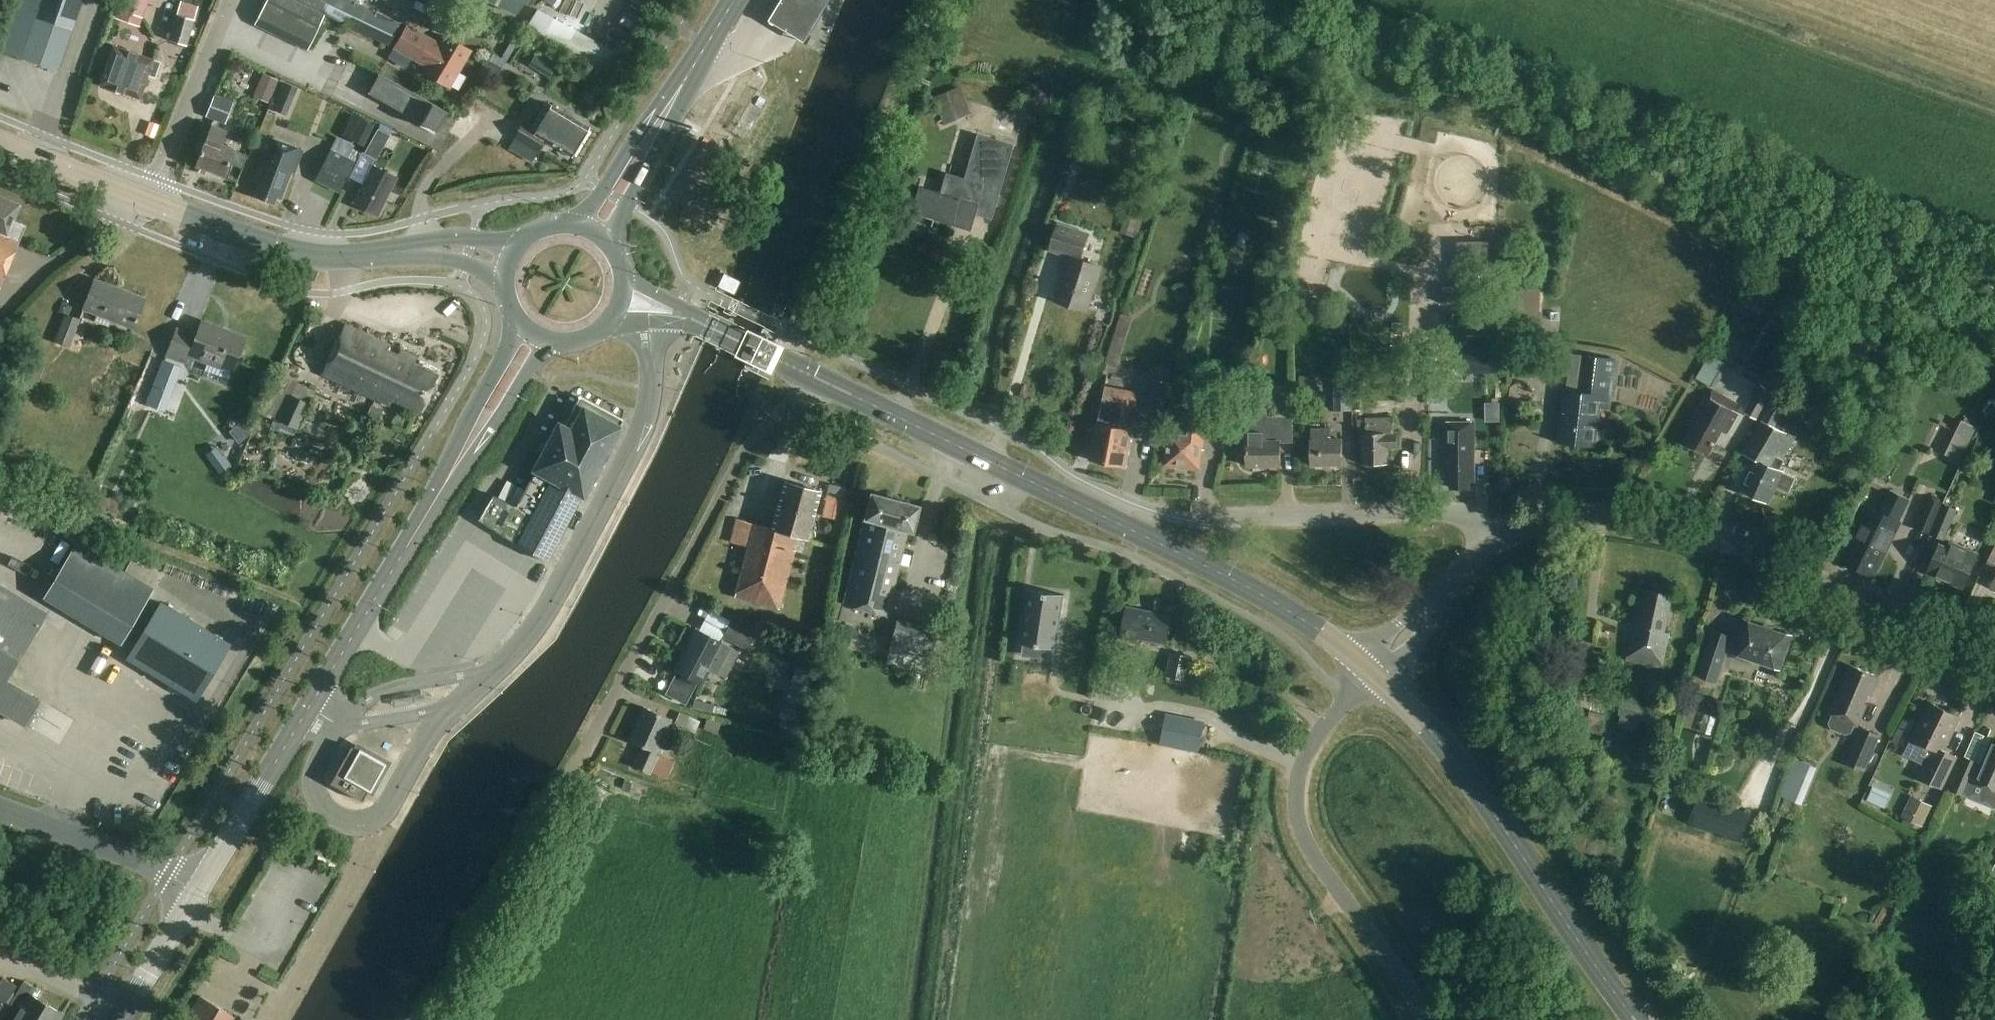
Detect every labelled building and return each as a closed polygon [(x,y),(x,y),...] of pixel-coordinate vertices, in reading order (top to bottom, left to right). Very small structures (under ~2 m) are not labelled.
[(83,0),(14,0),(0,41),(0,49),(59,69),(83,0)] [(142,16),(148,0),(118,0),(115,7),(142,16)] [(390,45),(399,24),(349,1),(349,0),(267,0),(255,24),(306,49),(324,13),(390,45)] [(397,11),(403,0),(380,0),(379,2),(397,11)] [(516,14),(525,0),(486,0),(516,14)] [(768,23),(803,44),(830,0),(782,0),(768,23)] [(178,15),(171,40),(185,44),(192,18),(178,15)] [(405,68),(411,58),(426,67),(423,73),(448,87),(469,51),(444,36),(439,45),(406,26),(394,48),(393,48),(387,58),(405,68)] [(139,98),(148,74),(155,77),(160,62),(113,45),(99,84),(113,89),(112,92),(125,97),(126,93),(139,98)] [(483,68),(492,73),(499,58),(491,53),(483,68)] [(545,70),(550,73),(555,65),(535,53),(533,57),(547,66),(545,70)] [(263,74),(259,82),(274,88),(278,80),(263,74)] [(436,130),(446,112),(378,75),(368,92),(436,130)] [(931,94),(942,122),(969,110),(962,94),(958,83),(931,94)] [(287,84),(277,91),(283,99),(292,92),(287,84)] [(214,95),(206,116),(224,123),(232,102),(214,95)] [(537,152),(544,140),(573,157),(589,128),(562,112),(561,113),(545,103),(531,128),(522,122),(513,138),(537,152)] [(268,112),(264,124),(275,128),(279,115),(268,112)] [(1253,120),(1245,117),(1241,126),(1250,129),(1253,120)] [(376,159),(391,129),(379,123),(364,153),(376,159)] [(223,176),(228,162),(241,167),(246,154),(221,144),(226,129),(210,124),(195,165),(223,176)] [(945,174),(940,190),(919,184),(911,213),(970,230),(974,214),(990,219),(1011,145),(976,135),(963,179),(945,174)] [(294,173),(303,149),(268,136),(263,150),(267,151),(255,181),(260,183),(255,197),(273,203),(276,196),(280,198),(290,171),(294,173)] [(341,139),(334,151),(347,158),(354,146),(341,139)] [(339,191),(354,161),(347,158),(334,151),(330,149),(315,178),(339,191)] [(377,216),(396,178),(371,165),(352,203),(377,216)] [(24,224),(14,220),(20,205),(0,196),(0,281),(24,224)] [(1186,223),(1189,205),(1180,203),(1177,221),(1186,223)] [(1127,211),(1121,232),(1139,237),(1145,216),(1127,211)] [(1054,299),(1085,310),(1099,267),(1078,260),(1086,235),(1056,225),(1048,250),(1068,256),(1054,299)] [(1028,304),(1050,305),(1051,270),(1029,270),(1028,304)] [(121,289),(94,278),(82,309),(85,310),(97,315),(94,321),(108,326),(110,320),(133,329),(144,300),(145,298),(129,292),(121,289)] [(1480,285),(1460,285),(1460,303),(1480,303),(1480,285)] [(1539,340),(1541,288),(1506,287),(1504,339),(1539,340)] [(1784,298),(1773,309),(1785,320),(1786,319),(1796,308),(1786,298),(1785,298),(1784,297),(1784,298)] [(737,299),(733,309),(731,313),(731,315),(732,316),(734,317),(736,316),(743,302),(743,299),(741,298),(739,298),(737,299)] [(1796,334),(1797,333),(1804,325),(1809,319),(1797,309),(1796,308),(1786,319),(1785,320),(1783,322),(1796,334)] [(66,315),(57,341),(70,346),(79,320),(66,315)] [(245,339),(201,322),(196,334),(176,327),(166,354),(189,363),(191,356),(232,372),(245,339)] [(420,411),(436,377),(412,366),(416,359),(345,327),(323,375),(389,405),(392,399),(420,411)] [(1777,343),(1768,356),(1779,362),(1779,363),(1775,369),(1784,373),(1787,369),(1797,355),(1797,354),(1789,348),(1778,341),(1777,343)] [(1500,344),(1462,344),(1462,346),(1463,363),(1463,372),(1500,372),(1500,344)] [(1724,362),(1707,353),(1694,377),(1711,386),(1724,362)] [(1758,354),(1751,368),(1763,374),(1771,361),(1758,354)] [(1557,441),(1560,441),(1593,446),(1595,446),(1601,408),(1601,406),(1608,407),(1610,407),(1614,376),(1612,376),(1609,376),(1610,371),(1613,372),(1615,372),(1617,358),(1614,358),(1585,355),(1583,355),(1578,390),(1567,388),(1564,388),(1557,441)] [(162,360),(156,375),(175,383),(181,367),(162,360)] [(1795,361),(1786,374),(1795,380),(1804,367),(1795,361)] [(1770,368),(1760,386),(1761,386),(1772,393),(1773,393),(1783,375),(1770,368)] [(1334,373),(1335,410),(1352,410),(1351,373),(1334,373)] [(277,374),(258,415),(266,418),(267,417),(273,420),(274,417),(278,420),(289,394),(290,395),(296,382),(277,374)] [(1313,376),(1299,376),(1299,388),(1312,388),(1313,376)] [(1153,378),(1147,409),(1165,413),(1171,382),(1153,378)] [(1761,386),(1747,412),(1759,418),(1772,393),(1761,386)] [(1779,388),(1773,399),(1783,404),(1789,394),(1779,388)] [(1687,442),(1708,454),(1726,424),(1731,426),(1738,414),(1733,411),(1738,403),(1714,389),(1708,398),(1706,397),(1690,425),(1695,428),(1687,442)] [(278,420),(295,428),(297,429),(309,403),(289,394),(278,420)] [(164,411),(167,403),(148,396),(145,404),(164,411)] [(493,495),(478,519),(545,562),(581,495),(582,495),(622,420),(621,420),(579,397),(572,408),(567,406),(562,415),(561,417),(561,418),(534,469),(535,470),(515,507),(500,499),(493,495)] [(1117,427),(1122,404),(1104,400),(1099,424),(1098,423),(1091,459),(1125,466),(1132,430),(1117,427)] [(1770,503),(1777,487),(1789,493),(1796,478),(1778,470),(1796,437),(1776,426),(1786,409),(1773,402),(1743,453),(1755,458),(1740,489),(1770,503)] [(378,422),(383,409),(371,404),(366,417),(378,422)] [(1269,418),(1269,409),(1249,409),(1249,467),(1282,467),(1282,443),(1295,443),(1294,418),(1269,418)] [(1486,421),(1498,421),(1498,412),(1486,412),(1486,421)] [(1206,449),(1208,425),(1209,414),(1183,413),(1182,428),(1172,427),(1169,462),(1178,462),(1177,469),(1190,470),(1191,465),(1200,465),(1201,448),(1206,449)] [(293,436),(295,428),(278,420),(274,417),(273,420),(270,429),(293,436)] [(1389,448),(1398,448),(1398,432),(1394,432),(1394,418),(1367,418),(1367,433),(1363,433),(1363,464),(1389,464),(1389,448)] [(1445,422),(1445,445),(1445,478),(1451,478),(1451,488),(1470,488),(1470,481),(1475,481),(1475,422),(1445,422)] [(236,435),(260,440),(262,429),(239,424),(236,435)] [(1313,466),(1343,465),(1342,438),(1332,438),(1331,429),(1312,430),(1313,466)] [(252,447),(252,450),(254,457),(266,455),(264,445),(254,446),(252,447)] [(771,528),(753,524),(747,546),(733,596),(775,607),(782,580),(786,581),(794,550),(792,550),(796,536),(807,539),(819,491),(783,481),(771,528)] [(1885,551),(1904,512),(1910,500),(1888,489),(1878,509),(1870,506),(1855,536),(1858,537),(1846,561),(1876,576),(1888,552),(1885,551)] [(820,516),(834,519),(831,536),(838,537),(842,521),(847,499),(825,494),(820,516)] [(869,495),(864,519),(855,557),(843,606),(887,617),(908,531),(913,532),(919,507),(869,495)] [(1927,497),(1914,528),(1928,534),(1941,503),(1927,497)] [(1943,505),(1931,535),(1944,540),(1956,510),(1943,505)] [(1926,572),(1928,573),(1963,589),(1978,555),(1979,553),(1949,539),(1946,545),(1939,542),(1926,572)] [(153,588),(152,588),(159,576),(131,559),(124,571),(75,542),(42,597),(120,643),(153,588)] [(1984,568),(1994,573),(1994,546),(1984,568)] [(1057,649),(1065,595),(1029,589),(1021,644),(1057,649)] [(1667,633),(1675,597),(1643,590),(1635,627),(1641,628),(1639,639),(1633,637),(1628,661),(1663,668),(1671,634),(1667,633)] [(40,623),(0,599),(0,712),(25,727),(41,700),(6,679),(40,623)] [(1593,599),(1593,694),(1615,694),(1616,663),(1625,663),(1626,600),(1593,599)] [(195,698),(228,644),(161,603),(128,657),(195,698)] [(1121,639),(1123,639),(1138,642),(1138,639),(1166,644),(1171,617),(1171,614),(1127,606),(1121,639)] [(712,609),(706,620),(726,631),(729,624),(732,620),(712,609)] [(925,673),(928,662),(937,626),(897,616),(888,650),(885,663),(925,673)] [(1712,629),(1701,664),(1721,671),(1728,648),(1735,651),(1734,655),(1779,669),(1790,636),(1745,621),(1738,644),(1731,641),(1733,635),(1712,629)] [(726,631),(722,637),(746,650),(753,637),(729,624),(726,631)] [(684,650),(673,669),(687,676),(702,684),(709,671),(709,670),(716,673),(729,649),(720,644),(707,637),(694,630),(694,631),(684,650)] [(1223,645),(1235,651),(1241,641),(1229,635),(1223,645)] [(1097,665),(1106,667),(1111,646),(1102,644),(1097,665)] [(1171,654),(1167,676),(1189,680),(1193,658),(1171,654)] [(1854,664),(1832,717),(1831,716),(1829,723),(1831,729),(1846,735),(1850,732),(1853,725),(1859,728),(1880,675),(1854,664)] [(810,670),(794,667),(786,699),(802,702),(810,670)] [(1789,731),(1816,742),(1840,681),(1813,671),(1789,731)] [(1629,675),(1625,690),(1648,695),(1651,680),(1629,675)] [(617,762),(633,716),(617,711),(621,699),(612,696),(592,754),(617,762)] [(1625,696),(1621,715),(1643,719),(1647,701),(1625,696)] [(690,706),(702,710),(704,702),(692,699),(690,706)] [(1905,755),(1925,765),(1921,775),(1919,779),(1942,790),(1957,758),(1944,751),(1961,717),(1931,702),(1913,737),(1905,755)] [(628,740),(631,741),(637,744),(641,745),(633,765),(636,766),(643,769),(650,772),(651,772),(657,756),(658,753),(663,740),(662,739),(667,729),(671,718),(658,713),(644,708),(642,707),(628,740)] [(1586,711),(1584,726),(1609,731),(1611,716),(1586,711)] [(1205,721),(1166,713),(1160,744),(1198,751),(1205,721)] [(1677,735),(1682,720),(1670,715),(1664,731),(1677,735)] [(706,717),(702,729),(716,734),(720,722),(706,717)] [(1848,764),(1866,772),(1881,737),(1863,729),(1848,764)] [(1993,738),(1982,763),(1965,756),(1950,789),(1964,795),(1971,779),(1994,789),(1994,739),(1993,738)] [(357,750),(350,746),(329,783),(361,801),(368,790),(369,791),(384,764),(358,749),(357,750)] [(739,748),(735,757),(744,761),(748,752),(739,748)] [(1784,797),(1796,801),(1801,804),(1816,768),(1799,760),(1784,796),(1784,797)] [(1770,808),(1781,775),(1756,767),(1744,799),(1770,808)] [(607,772),(599,769),(596,775),(605,778),(607,772)] [(620,787),(629,790),(644,796),(647,787),(624,778),(620,787)] [(1689,823),(1741,841),(1751,812),(1699,794),(1689,823)] [(1918,799),(1908,819),(1914,822),(1922,826),(1923,825),(1932,806),(1918,799)] [(1776,879),(1766,874),(1762,884),(1772,888),(1776,879)] [(1973,913),(1992,910),(1990,897),(1972,900),(1973,913)] [(25,1019),(56,1019),(60,1013),(31,996),(35,989),(23,982),(19,989),(1,978),(0,980),(0,1005),(25,1019)] [(232,1016),(200,996),(186,1019),(230,1019),(232,1016)] [(0,1005),(0,1019),(25,1019),(0,1005)]
